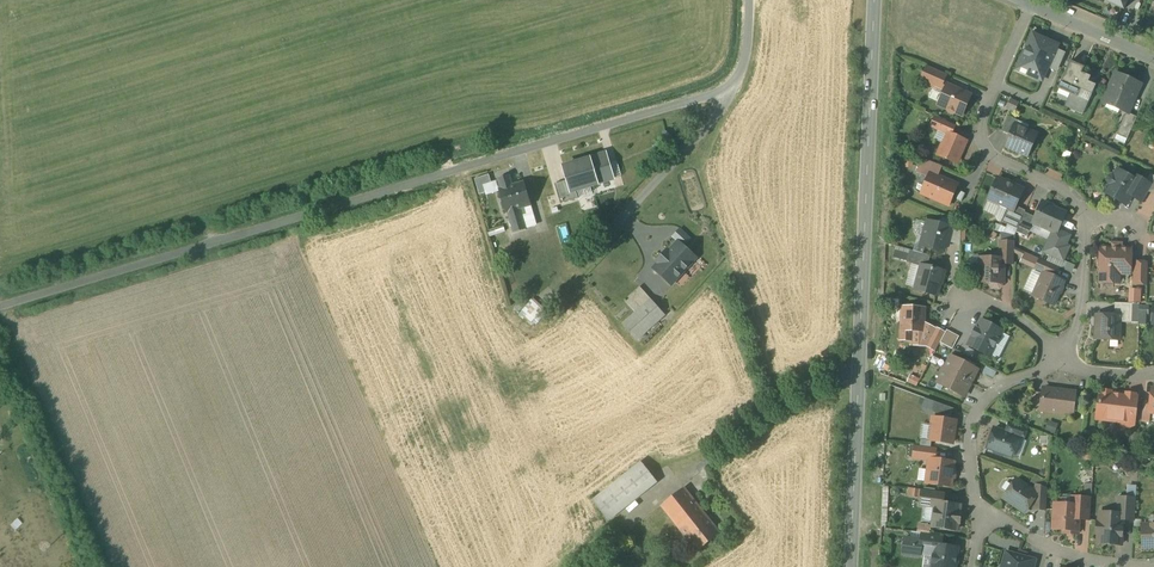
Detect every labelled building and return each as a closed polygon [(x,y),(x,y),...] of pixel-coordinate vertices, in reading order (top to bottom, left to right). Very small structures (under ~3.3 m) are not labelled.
[(1107,0),(1125,8),(1128,0),(1107,0)] [(1033,34),(1016,71),(1043,83),(1059,46),(1033,34)] [(1070,61),(1058,88),(1077,97),(1072,110),(1083,115),(1096,85),(1083,80),(1085,74),(1082,73),(1085,68),(1070,61)] [(947,75),(927,66),(921,80),(922,81),(924,77),(936,82),(934,86),(941,89),(943,84),(947,75)] [(1140,84),(1117,74),(1104,102),(1127,113),(1140,84)] [(962,91),(949,85),(947,86),(943,84),(941,89),(945,91),(938,105),(948,109),(948,112),(953,114),(955,113),(962,116),(971,96),(963,93),(962,91)] [(1008,116),(1002,131),(1010,135),(1015,125),(1018,120),(1008,116)] [(1125,116),(1117,135),(1127,139),(1137,117),(1136,117),(1135,120),(1125,116)] [(955,125),(936,117),(931,127),(946,134),(946,133),(951,135),(955,125)] [(1015,125),(1010,135),(1005,146),(1028,156),(1037,135),(1015,125)] [(951,135),(946,133),(946,134),(942,143),(944,144),(939,156),(957,163),(960,155),(962,154),(963,150),(963,149),(966,141),(951,135)] [(607,153),(563,166),(567,181),(571,194),(577,192),(615,181),(607,153)] [(909,157),(901,156),(900,167),(908,168),(909,157)] [(942,167),(923,159),(917,173),(929,178),(930,174),(938,177),(942,167)] [(1136,180),(1121,171),(1117,178),(1115,177),(1115,178),(1112,177),(1110,178),(1109,180),(1109,183),(1110,184),(1105,193),(1119,201),(1128,199),(1130,195),(1133,197),(1143,180),(1137,177),(1136,180)] [(489,174),(475,179),(480,195),(487,192),(485,185),(492,183),(489,174)] [(938,177),(930,174),(929,178),(922,193),(949,205),(957,186),(938,177)] [(510,176),(498,179),(501,189),(499,190),(506,213),(508,213),(520,209),(532,206),(525,182),(513,185),(510,176)] [(1023,190),(998,179),(988,200),(1007,209),(1014,211),(1016,206),(1023,190)] [(1152,186),(1143,180),(1133,197),(1142,202),(1149,192),(1152,186)] [(571,194),(567,181),(555,184),(561,204),(579,199),(577,192),(571,194)] [(1066,213),(1043,203),(1036,217),(1034,223),(1057,233),(1058,230),(1066,213)] [(1014,211),(1007,209),(1002,222),(1018,229),(1025,213),(1026,211),(1016,206),(1014,211)] [(520,209),(508,213),(515,233),(526,230),(520,209)] [(1036,217),(1025,213),(1018,229),(1016,232),(1028,237),(1031,231),(1034,223),(1036,217)] [(962,225),(951,220),(949,228),(947,237),(949,238),(948,242),(949,242),(961,246),(962,225)] [(949,228),(928,222),(922,246),(940,251),(948,247),(949,242),(948,242),(949,238),(947,237),(949,228)] [(1057,233),(1034,223),(1031,231),(1050,240),(1044,252),(1063,261),(1064,261),(1070,247),(1066,245),(1070,236),(1058,230),(1057,233)] [(1015,242),(1000,241),(1000,259),(1004,259),(1003,264),(1014,264),(1015,242)] [(678,242),(669,252),(667,251),(657,262),(659,263),(654,269),(671,285),(696,258),(678,242)] [(1131,249),(1101,248),(1100,272),(1101,272),(1101,281),(1103,282),(1104,283),(1110,283),(1112,282),(1114,282),(1114,273),(1130,274),(1131,249)] [(931,256),(910,250),(907,262),(922,266),(928,267),(931,256)] [(1000,259),(981,258),(980,282),(1003,283),(1003,264),(1004,259),(1000,259)] [(1060,268),(1040,259),(1035,269),(1043,273),(1044,272),(1056,278),(1060,268)] [(1073,265),(1068,263),(1065,270),(1070,272),(1073,265)] [(1148,263),(1135,263),(1134,284),(1147,285),(1148,263)] [(928,267),(922,266),(916,290),(937,296),(943,271),(928,267)] [(1056,278),(1044,272),(1043,273),(1033,296),(1054,305),(1064,282),(1056,278)] [(665,315),(640,287),(625,300),(636,313),(623,325),(637,340),(665,315)] [(1132,304),(1115,303),(1115,316),(1120,316),(1120,322),(1132,323),(1132,304)] [(925,307),(903,306),(901,341),(911,341),(912,332),(924,332),(925,307)] [(1115,316),(1097,315),(1096,339),(1110,340),(1110,337),(1118,337),(1118,340),(1119,340),(1120,322),(1120,316),(1115,316)] [(981,320),(968,346),(989,356),(1002,330),(981,320)] [(937,328),(927,347),(935,351),(945,332),(937,328)] [(978,370),(952,356),(945,369),(943,369),(944,370),(938,383),(964,397),(971,384),(972,384),(973,384),(971,383),(978,370)] [(1075,393),(1044,389),(1041,411),(1072,415),(1075,393)] [(1111,392),(1102,390),(1102,393),(1100,393),(1098,415),(1112,417),(1112,420),(1134,423),(1137,397),(1136,397),(1136,395),(1126,394),(1126,398),(1116,396),(1114,394),(1111,394),(1111,392)] [(943,405),(934,401),(930,412),(939,415),(943,405)] [(954,409),(943,405),(939,415),(939,419),(950,420),(954,409)] [(939,419),(933,418),(930,440),(952,444),(956,421),(950,420),(939,419)] [(1028,428),(1010,422),(1006,433),(1019,438),(1019,439),(1023,440),(1028,428)] [(1006,433),(994,429),(987,448),(995,451),(994,453),(1004,456),(1004,454),(1012,457),(1019,439),(1019,438),(1006,433)] [(925,447),(915,445),(914,458),(923,459),(925,447)] [(938,449),(925,447),(923,459),(930,460),(930,459),(936,460),(938,449)] [(936,460),(930,459),(930,460),(927,483),(951,486),(954,463),(936,460)] [(641,463),(594,501),(609,520),(657,482),(641,463)] [(1034,492),(1017,480),(1012,486),(1010,487),(1008,490),(1008,492),(1004,498),(1025,513),(1029,507),(1038,494),(1034,492)] [(1048,489),(1035,484),(1034,492),(1038,494),(1029,507),(1033,509),(1046,510),(1048,489)] [(1136,487),(1128,486),(1128,498),(1136,499),(1136,487)] [(685,488),(661,506),(673,522),(697,503),(685,488)] [(944,493),(923,490),(921,505),(936,507),(936,503),(943,503),(944,493)] [(1085,498),(1079,498),(1079,506),(1080,506),(1079,519),(1090,520),(1092,498),(1085,498)] [(1128,498),(1118,498),(1117,514),(1124,515),(1123,519),(1134,520),(1136,499),(1128,498)] [(697,503),(673,522),(697,552),(721,534),(697,503)] [(943,503),(936,503),(936,507),(933,527),(957,530),(958,523),(959,523),(961,513),(959,513),(960,506),(943,503)] [(1079,506),(1062,505),(1061,504),(1057,504),(1054,506),(1054,510),(1055,512),(1054,529),(1064,530),(1064,533),(1078,534),(1079,519),(1080,506),(1079,506)] [(1117,514),(1100,513),(1099,523),(1097,523),(1097,533),(1098,534),(1098,543),(1121,545),(1123,519),(1124,515),(1117,514)] [(1142,526),(1143,547),(1153,547),(1153,525),(1142,526)] [(922,533),(913,532),(912,542),(921,543),(922,533)] [(943,536),(922,533),(921,543),(920,549),(934,551),(935,545),(942,546),(943,536)] [(935,545),(934,551),(932,566),(955,566),(958,548),(942,546),(935,545)] [(1007,553),(1003,566),(1033,566),(1035,561),(1007,553)]
